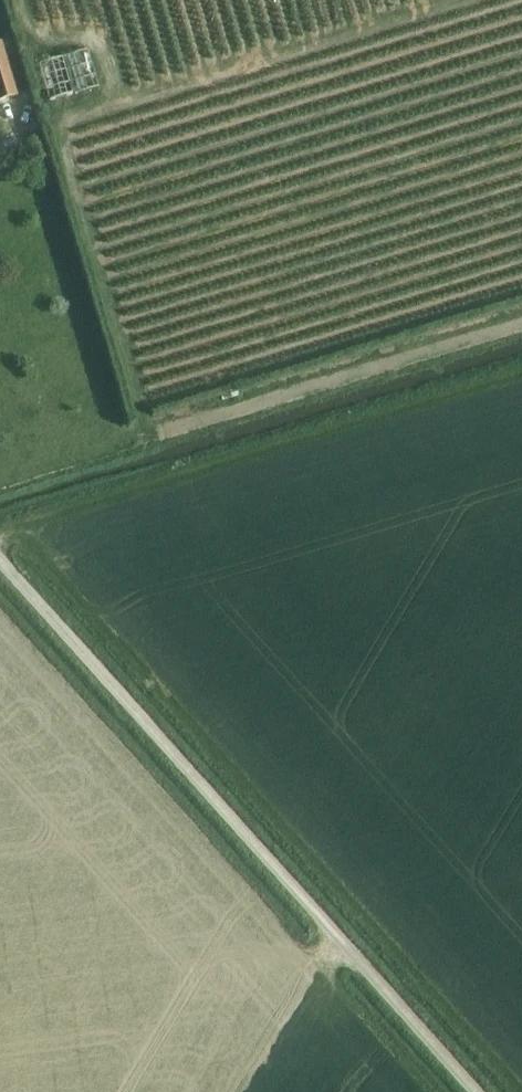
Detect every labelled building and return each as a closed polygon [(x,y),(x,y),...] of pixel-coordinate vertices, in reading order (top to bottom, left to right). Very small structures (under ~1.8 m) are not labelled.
[(37,62),(47,99),(97,84),(85,47),(37,62)] [(14,94),(0,49),(0,98),(14,94)]
